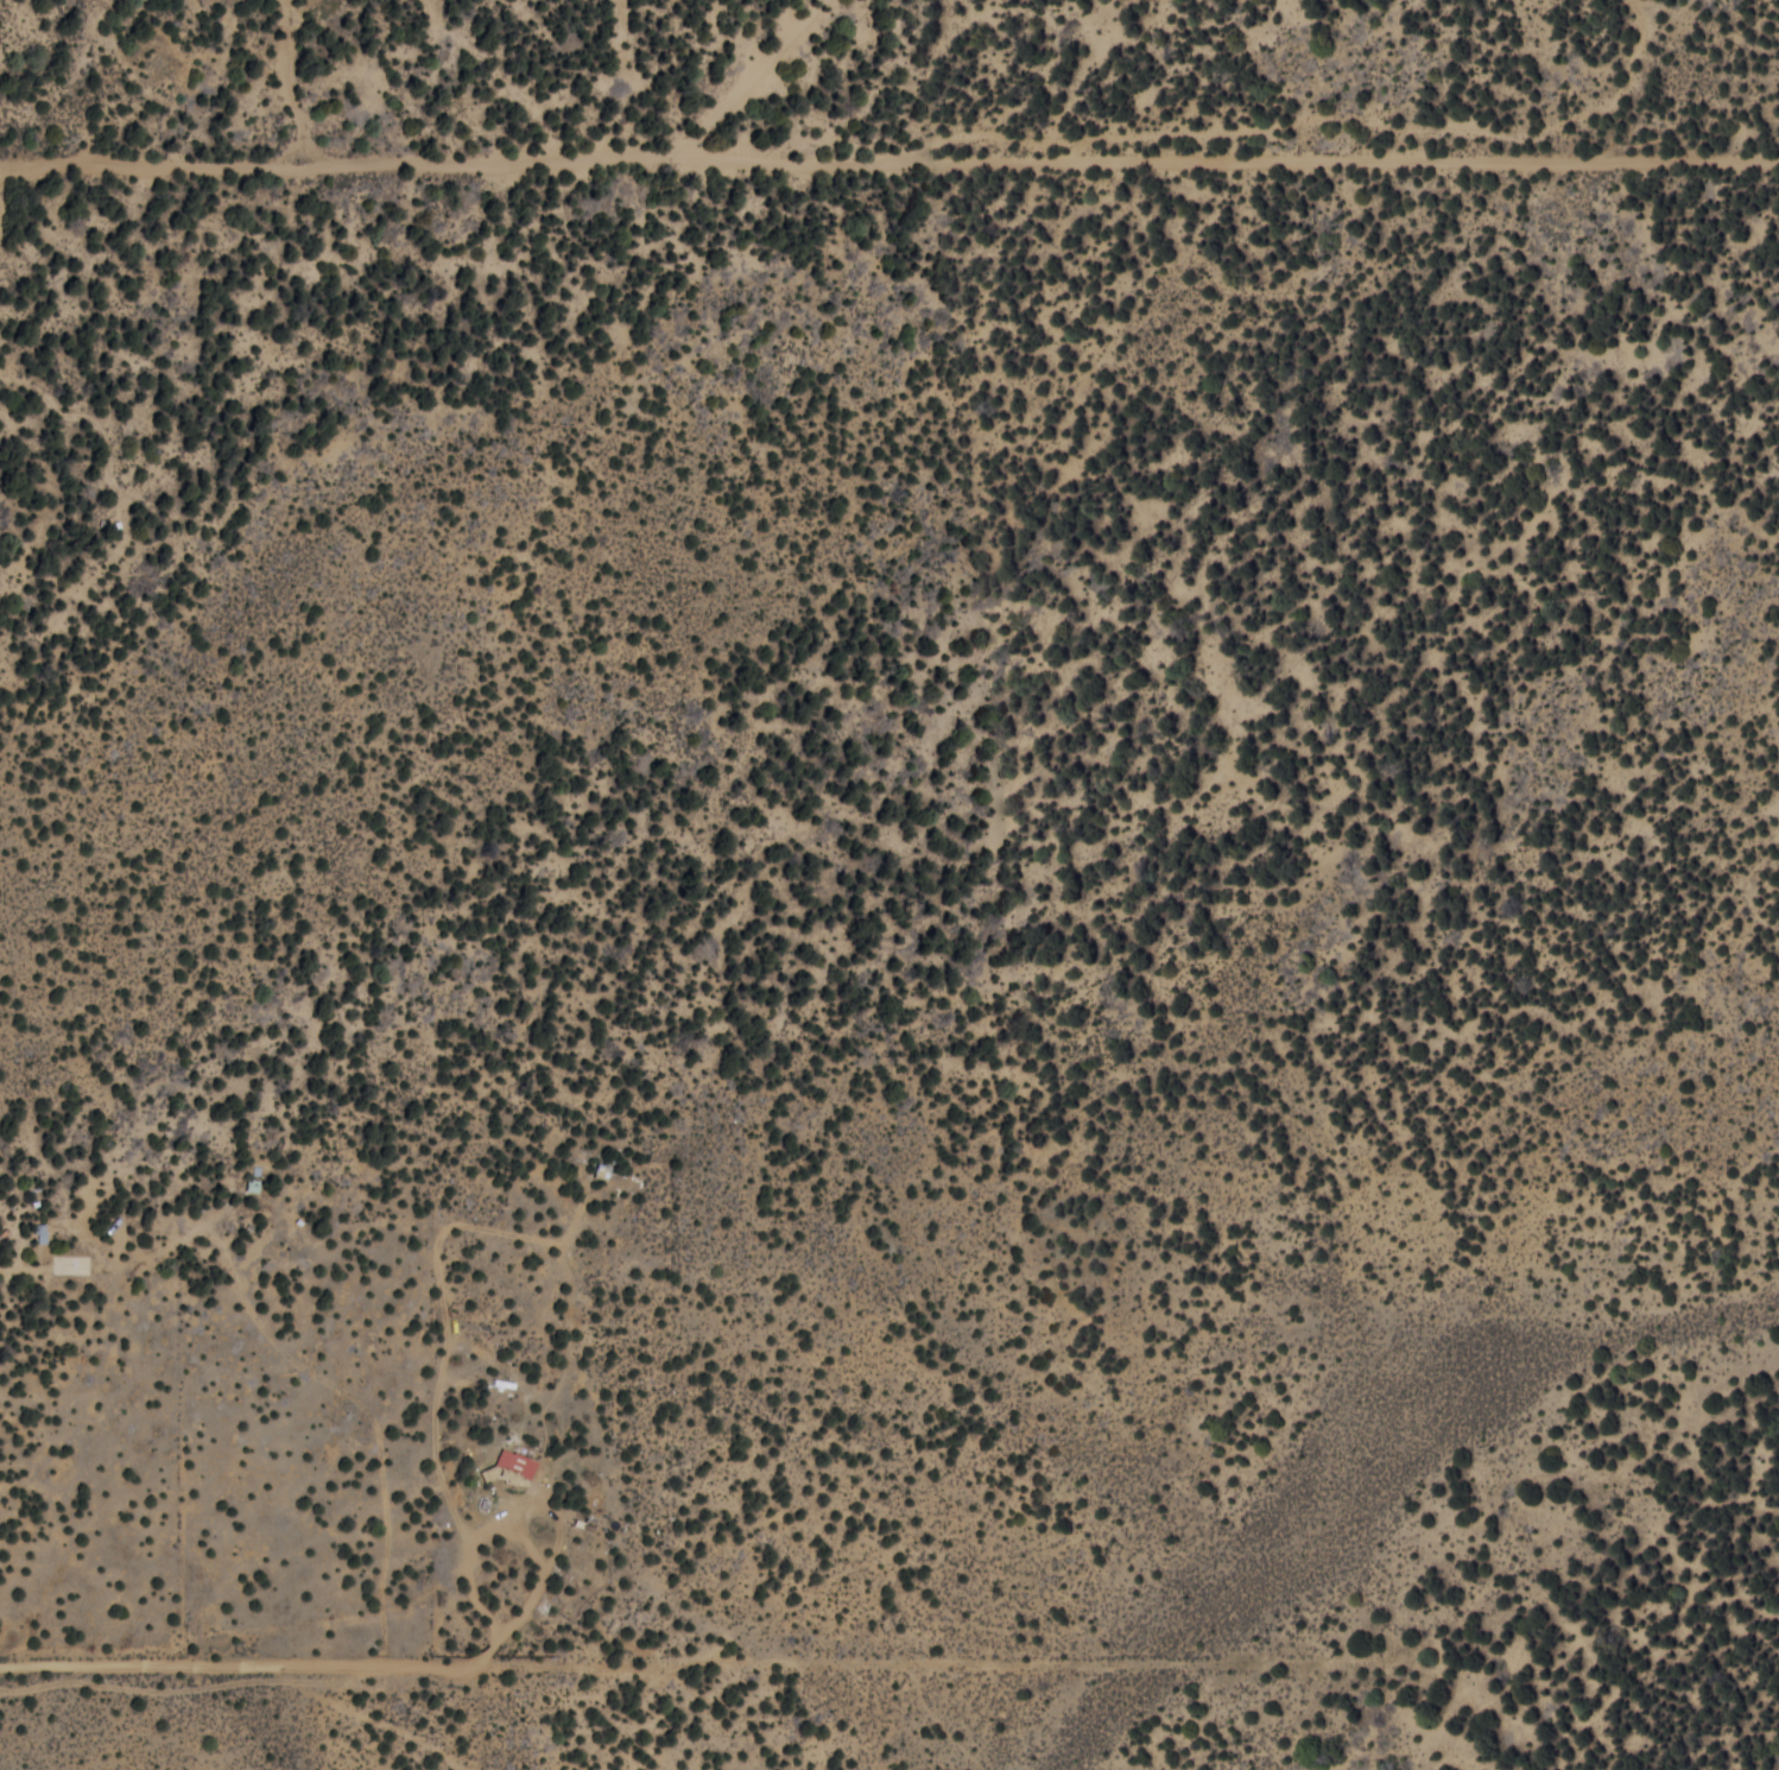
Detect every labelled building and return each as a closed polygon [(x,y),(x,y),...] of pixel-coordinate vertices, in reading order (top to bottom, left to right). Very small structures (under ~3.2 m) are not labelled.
[(37,1243),(48,1242),(47,1223),(36,1223),(37,1243)] [(538,1459),(501,1448),(496,1466),(532,1477),(538,1459)] [(480,1472),(486,1483),(498,1476),(492,1465),(480,1472)]
